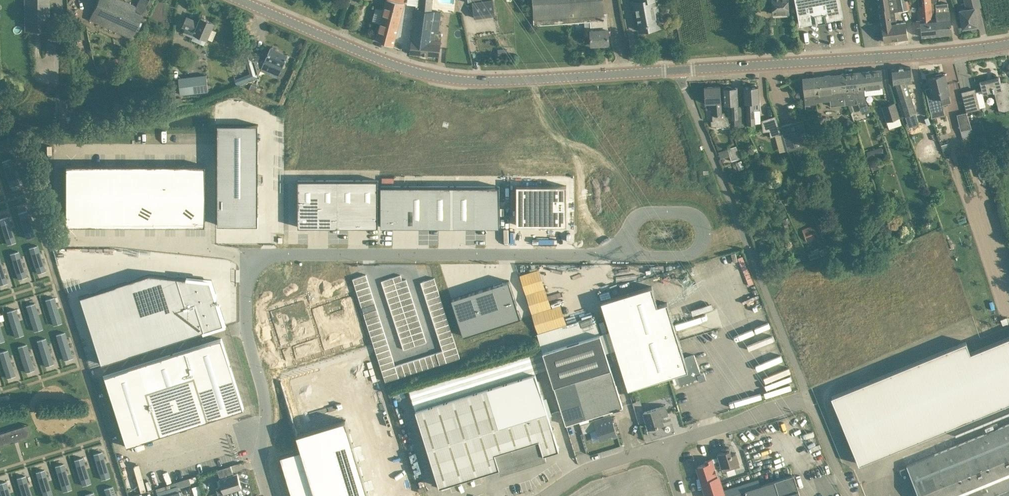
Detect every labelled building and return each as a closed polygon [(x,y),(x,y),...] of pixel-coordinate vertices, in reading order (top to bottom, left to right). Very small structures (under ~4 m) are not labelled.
[(25,29),(25,30),(26,30),(49,29),(49,30),(50,30),(50,29),(49,29),(49,0),(25,0),(25,29)] [(89,19),(131,38),(148,0),(138,0),(135,6),(122,0),(98,0),(89,19)] [(377,38),(393,45),(404,2),(404,0),(387,0),(377,38)] [(410,52),(439,55),(440,45),(441,39),(441,33),(438,32),(440,11),(430,10),(431,0),(418,0),(418,8),(415,8),(411,42),(410,52)] [(609,33),(607,13),(604,13),(603,0),(533,0),(534,24),(591,20),(591,29),(591,44),(609,43),(609,33)] [(638,20),(640,30),(661,26),(656,0),(635,0),(638,20)] [(773,11),(779,11),(779,12),(789,12),(789,0),(772,0),(773,11)] [(800,20),(801,24),(817,20),(818,23),(826,21),(826,19),(842,16),(839,0),(796,0),(800,20)] [(882,25),(884,41),(894,39),(888,0),(879,0),(882,25)] [(894,39),(908,37),(906,21),(897,22),(895,11),(908,9),(906,0),(888,0),(894,39)] [(919,9),(931,7),(932,18),(937,18),(939,34),(952,33),(950,10),(947,2),(937,3),(936,0),(918,0),(919,9)] [(980,5),(979,0),(964,0),(966,8),(959,9),(963,27),(978,25),(975,7),(980,5)] [(480,1),(473,2),(474,15),(494,13),(493,1),(480,2),(480,1)] [(922,36),(939,34),(937,18),(932,18),(931,7),(919,9),(922,36)] [(204,44),(207,37),(210,31),(214,21),(202,16),(199,22),(187,16),(183,24),(196,30),(192,39),(204,44)] [(263,51),(252,54),(254,60),(264,57),(266,57),(261,67),(279,75),(283,65),(284,66),(287,58),(287,57),(286,57),(288,53),(287,53),(287,54),(271,47),(272,47),(271,46),(268,54),(263,52),(263,51)] [(917,112),(910,91),(908,83),(912,83),(912,76),(911,66),(892,68),(893,78),(894,85),(896,84),(907,122),(917,119),(915,112),(917,112)] [(853,104),(857,104),(857,103),(866,102),(864,89),(883,87),(881,69),(857,72),(858,84),(852,86),(853,104)] [(845,91),(849,105),(851,104),(853,104),(852,86),(858,84),(857,72),(844,73),(847,91),(845,91)] [(844,73),(820,76),(821,84),(814,85),(816,104),(817,104),(817,101),(830,100),(831,106),(845,104),(845,105),(848,105),(849,105),(845,91),(847,91),(844,73)] [(949,93),(944,74),(942,74),(942,73),(936,74),(936,76),(928,77),(930,87),(926,88),(932,117),(945,114),(942,104),(942,102),(941,103),(939,96),(949,93)] [(209,90),(207,74),(179,77),(179,83),(180,94),(209,90)] [(805,105),(816,104),(814,85),(821,84),(820,76),(803,77),(804,87),(805,105)] [(1008,89),(1008,82),(1007,82),(1007,81),(1001,82),(999,76),(980,81),(982,91),(983,94),(993,91),(999,112),(1008,108),(1008,90),(1008,89)] [(760,102),(759,102),(759,96),(758,86),(759,86),(759,85),(758,85),(755,84),(752,84),(750,86),(743,86),(743,87),(744,87),(745,97),(745,103),(746,103),(747,124),(754,124),(754,109),(761,109),(760,102)] [(721,101),(721,85),(705,86),(705,102),(716,102),(717,105),(713,105),(714,114),(712,114),(713,120),(711,120),(711,126),(722,125),(722,127),(731,127),(724,111),(722,111),(721,101)] [(737,86),(732,87),(730,85),(726,85),(724,87),(725,104),(731,104),(732,118),(735,117),(735,125),(744,125),(743,105),(738,105),(737,86)] [(975,88),(962,91),(967,111),(967,112),(980,108),(975,88)] [(888,104),(890,109),(883,111),(886,122),(887,121),(889,128),(902,124),(899,117),(900,117),(895,101),(888,104)] [(967,112),(967,111),(957,114),(961,130),(972,127),(967,112)] [(775,115),(767,118),(771,136),(782,134),(775,115)] [(847,116),(842,123),(849,128),(854,121),(847,116)] [(802,119),(781,125),(787,150),(809,144),(802,119)] [(218,123),(218,224),(258,224),(258,123),(218,123)] [(982,123),(972,125),(973,133),(984,130),(982,123)] [(741,158),(736,145),(728,148),(732,161),(741,158)] [(884,154),(882,146),(866,151),(869,159),(884,154)] [(973,154),(980,177),(987,175),(980,152),(973,154)] [(867,168),(865,161),(862,154),(857,155),(858,158),(854,159),(859,171),(867,168)] [(9,157),(2,159),(10,184),(17,181),(9,157)] [(885,166),(884,160),(883,160),(881,160),(871,164),(873,170),(885,166)] [(56,163),(56,224),(197,224),(197,163),(56,163)] [(378,179),(298,179),(298,226),(378,226),(378,179)] [(552,184),(503,184),(503,228),(552,228),(552,184)] [(502,185),(383,185),(383,225),(502,225),(502,185)] [(26,210),(19,213),(27,237),(33,235),(26,210)] [(0,219),(0,222),(7,243),(14,241),(6,217),(0,219)] [(813,224),(802,229),(807,240),(818,235),(813,224)] [(37,244),(30,247),(38,271),(45,269),(37,244)] [(97,258),(96,249),(67,251),(67,259),(82,259),(97,258)] [(17,251),(10,253),(18,277),(25,275),(17,251)] [(210,280),(149,273),(79,296),(100,363),(224,324),(210,280)] [(352,278),(354,283),(367,279),(366,274),(352,278)] [(393,276),(395,282),(402,280),(400,274),(393,276)] [(383,286),(395,282),(393,276),(381,280),(383,286)] [(422,287),(436,283),(434,277),(421,281),(422,287)] [(406,278),(402,280),(395,282),(396,288),(408,284),(406,278)] [(367,279),(354,283),(356,289),(369,285),(367,279)] [(521,317),(509,279),(451,298),(464,335),(521,317)] [(383,286),(385,291),(396,288),(395,282),(383,286)] [(436,283),(422,287),(424,293),(437,288),(436,283)] [(396,288),(398,294),(410,290),(408,284),(396,288)] [(369,285),(356,289),(358,295),(371,291),(369,285)] [(396,288),(385,291),(387,297),(398,294),(396,288)] [(437,288),(424,293),(426,298),(439,294),(437,288)] [(411,296),(410,290),(398,294),(400,299),(411,296)] [(373,296),(371,291),(358,295),(360,301),(373,296)] [(267,310),(286,368),(372,341),(357,292),(309,307),(306,297),(267,310)] [(389,303),(400,299),(398,294),(387,297),(389,303)] [(426,298),(428,304),(441,300),(439,294),(426,298)] [(361,306),(375,302),(373,296),(360,301),(361,306)] [(413,301),(411,296),(400,299),(402,305),(413,301)] [(53,298),(46,300),(54,324),(61,322),(53,298)] [(389,303),(390,309),(402,305),(400,299),(389,303)] [(428,304),(430,310),(443,306),(441,300),(428,304)] [(413,301),(402,305),(404,311),(415,307),(413,301)] [(361,306),(363,312),(376,308),(375,302),(361,306)] [(33,304),(26,306),(34,331),(41,328),(33,304)] [(404,311),(402,305),(390,309),(392,314),(404,311)] [(430,310),(431,316),(445,311),(443,306),(430,310)] [(405,316),(417,313),(415,307),(404,311),(405,316)] [(378,314),(376,308),(363,312),(365,318),(378,314)] [(14,310),(7,312),(15,337),(22,334),(14,310)] [(404,311),(392,314),(394,320),(405,316),(404,311)] [(433,321),(447,317),(445,311),(431,316),(433,321)] [(407,322),(419,319),(417,313),(405,316),(407,322)] [(365,318),(367,323),(380,319),(378,314),(365,318)] [(566,424),(603,412),(610,410),(623,406),(600,332),(594,315),(537,332),(542,345),(566,424)] [(394,320),(396,326),(407,322),(405,316),(394,320)] [(433,321),(435,327),(448,323),(447,317),(433,321)] [(369,329),(382,325),(380,319),(367,323),(369,329)] [(409,328),(421,324),(419,319),(407,322),(409,328)] [(396,326),(398,332),(409,328),(407,322),(396,326)] [(448,323),(435,327),(437,333),(450,328),(448,323)] [(411,334),(422,330),(421,324),(409,328),(411,334)] [(384,331),(382,325),(369,329),(370,335),(384,331)] [(411,334),(409,328),(398,332),(399,337),(411,334)] [(450,328),(437,333),(439,338),(452,334),(450,328)] [(413,339),(424,336),(422,330),(411,334),(413,339)] [(372,341),(386,336),(384,331),(370,335),(372,341)] [(64,332),(57,334),(65,358),(72,356),(64,332)] [(411,334),(399,337),(401,343),(413,339),(411,334)] [(440,344),(454,340),(452,334),(439,338),(440,344)] [(374,346),(387,342),(386,336),(372,341),(374,346)] [(413,339),(415,345),(426,341),(424,336),(413,339)] [(904,445),(1008,402),(1008,337),(993,344),(970,352),(966,341),(831,396),(859,463),(904,445)] [(44,338),(37,340),(45,365),(52,362),(44,338)] [(243,407),(221,338),(103,375),(125,445),(243,407)] [(403,349),(415,345),(413,339),(401,343),(403,349)] [(444,356),(457,351),(454,340),(440,344),(442,350),(444,356)] [(374,346),(376,352),(389,348),(387,342),(374,346)] [(25,344),(18,346),(26,371),(33,369),(25,344)] [(378,358),(391,354),(389,348),(376,352),(378,358)] [(0,352),(0,353),(8,377),(15,374),(7,350),(0,352)] [(436,352),(439,363),(459,357),(457,351),(444,356),(442,350),(436,352)] [(436,352),(430,354),(434,365),(439,363),(436,352)] [(393,359),(391,354),(378,358),(380,363),(393,359)] [(559,449),(559,448),(557,440),(549,417),(547,410),(536,372),(534,372),(529,354),(470,372),(475,390),(460,395),(456,382),(412,396),(416,409),(440,486),(499,467),(500,472),(546,458),(544,453),(547,452),(557,449),(559,449)] [(424,356),(428,367),(434,365),(430,354),(424,356)] [(672,361),(677,376),(679,383),(682,385),(684,383),(686,384),(687,381),(689,383),(691,380),(693,381),(695,378),(698,377),(700,380),(706,378),(704,371),(701,373),(694,354),(672,361)] [(424,356),(418,357),(422,369),(428,367),(424,356)] [(413,359),(416,371),(422,369),(418,357),(413,359)] [(396,371),(395,365),(393,359),(380,363),(383,375),(396,371)] [(413,359),(407,361),(411,372),(416,371),(413,359)] [(405,374),(411,372),(407,361),(401,363),(405,374)] [(405,374),(401,363),(395,365),(396,371),(383,375),(385,381),(405,374)] [(331,371),(282,386),(301,447),(280,453),(293,495),(370,495),(331,371)] [(662,416),(668,414),(665,404),(643,411),(648,427),(656,425),(664,423),(662,416)] [(617,434),(610,410),(603,412),(604,416),(580,424),(583,433),(597,429),(600,439),(617,434)] [(0,432),(0,445),(32,435),(28,423),(0,432)] [(907,465),(920,495),(1008,495),(1008,423),(907,465)] [(739,463),(739,461),(736,452),(731,453),(729,446),(722,449),(722,451),(718,453),(720,460),(714,462),(712,458),(705,460),(706,463),(701,464),(698,465),(696,465),(697,468),(695,470),(698,472),(705,495),(718,495),(726,494),(720,474),(718,475),(715,465),(721,463),(722,468),(723,471),(740,466),(739,463)] [(100,450),(94,452),(101,477),(108,475),(100,450)] [(81,457),(74,459),(82,483),(89,481),(81,457)] [(61,463),(55,465),(62,489),(69,487),(61,463)] [(218,494),(218,495),(229,495),(228,492),(242,487),(237,473),(233,474),(231,465),(217,469),(220,478),(222,486),(216,487),(218,494)] [(43,468),(36,471),(44,495),(51,493),(43,468)] [(905,468),(904,469),(900,470),(904,481),(910,479),(905,468)] [(775,480),(724,495),(800,495),(794,474),(775,480)] [(17,477),(23,495),(31,495),(24,475),(17,477)] [(0,482),(0,491),(2,495),(9,495),(5,481),(0,482)] [(105,489),(107,495),(115,495),(112,487),(105,489)]
